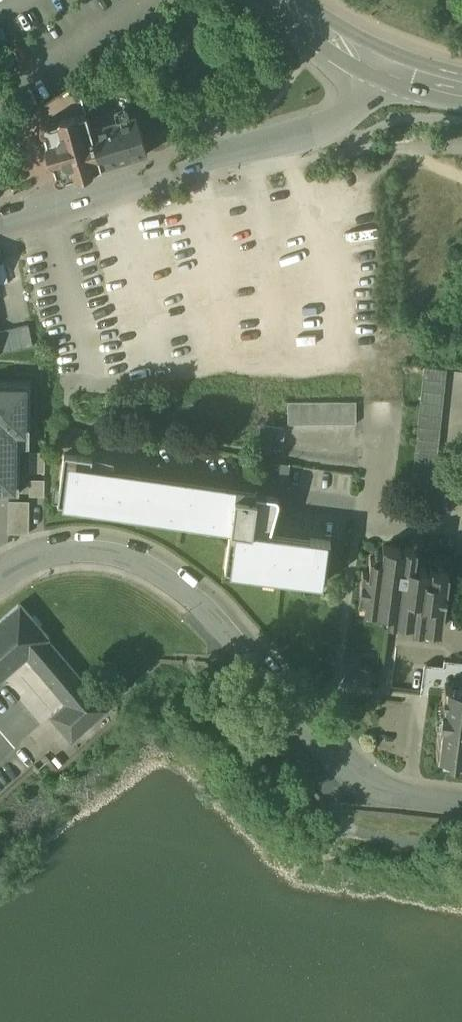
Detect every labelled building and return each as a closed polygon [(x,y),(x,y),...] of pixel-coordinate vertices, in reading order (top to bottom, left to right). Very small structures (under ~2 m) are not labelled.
[(80,95),(55,97),(25,117),(37,136),(45,134),(50,124),(86,114),(80,95)] [(86,114),(50,124),(45,134),(47,143),(54,147),(57,156),(53,163),(56,172),(66,178),(102,167),(90,129),(86,114)] [(137,118),(90,129),(102,167),(148,154),(137,118)] [(0,262),(0,284),(8,282),(4,261),(0,262)] [(0,331),(0,353),(33,346),(29,325),(0,331)] [(448,370),(425,367),(423,379),(446,381),(448,370)] [(26,490),(26,437),(40,437),(40,379),(0,380),(0,491),(26,490)] [(446,381),(423,379),(422,391),(445,393),(446,381)] [(445,393),(422,391),(421,402),(444,405),(445,393)] [(356,401),(288,401),(288,423),(356,423),(356,401)] [(444,405),(421,402),(420,414),(442,417),(444,405)] [(442,417),(420,414),(418,426),(441,429),(442,417)] [(286,427),(264,423),(260,446),(282,449),(286,427)] [(441,429),(418,426),(417,438),(440,440),(441,429)] [(440,440),(417,438),(416,450),(439,452),(440,440)] [(439,452),(416,450),(415,461),(437,464),(439,452)] [(256,489),(91,467),(93,457),(64,453),(58,503),(269,531),(274,514),(255,511),(257,496),(255,496),(256,490),(256,489)] [(437,464),(415,461),(413,473),(436,476),(437,464)] [(436,476),(413,473),(412,485),(435,488),(436,476)] [(13,497),(14,530),(35,529),(34,496),(13,497)] [(309,543),(229,532),(225,565),(325,579),(331,538),(310,535),(309,543)] [(405,546),(385,543),(383,556),(372,554),(369,568),(363,567),(359,595),(376,598),(375,606),(396,609),(395,616),(421,620),(421,623),(440,626),(449,571),(433,568),(433,566),(415,563),(417,546),(406,544),(405,546)] [(20,603),(0,621),(0,678),(27,655),(42,673),(62,655),(47,637),(49,636),(20,603)] [(62,655),(42,673),(66,700),(51,713),(72,736),(107,706),(62,655)] [(445,679),(436,746),(461,749),(461,681),(445,679)]
